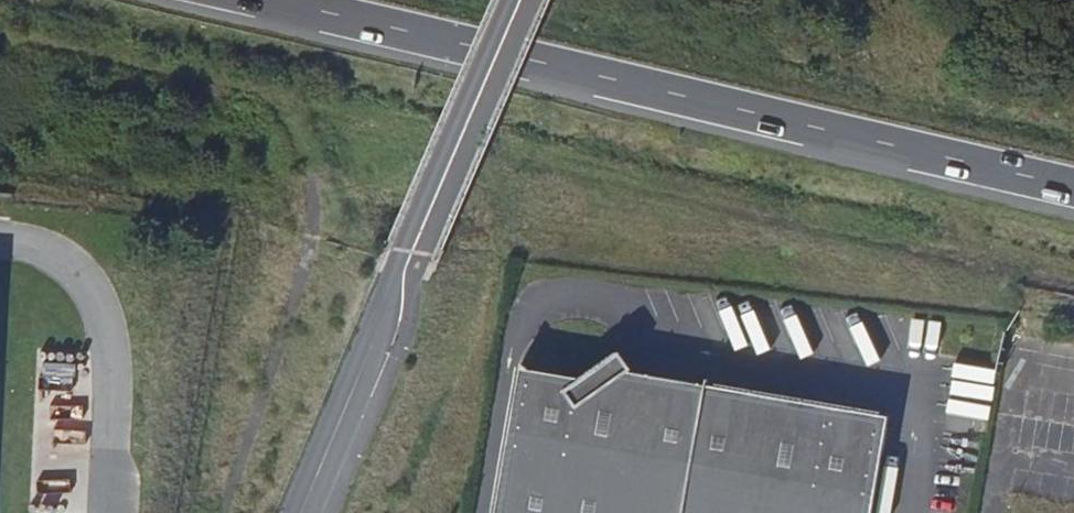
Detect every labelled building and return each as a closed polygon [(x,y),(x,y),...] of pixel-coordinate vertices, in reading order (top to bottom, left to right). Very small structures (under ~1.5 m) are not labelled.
[(891,409),(639,366),(623,348),(588,376),(532,365),(525,359),(498,512),(873,512),(891,409)]
